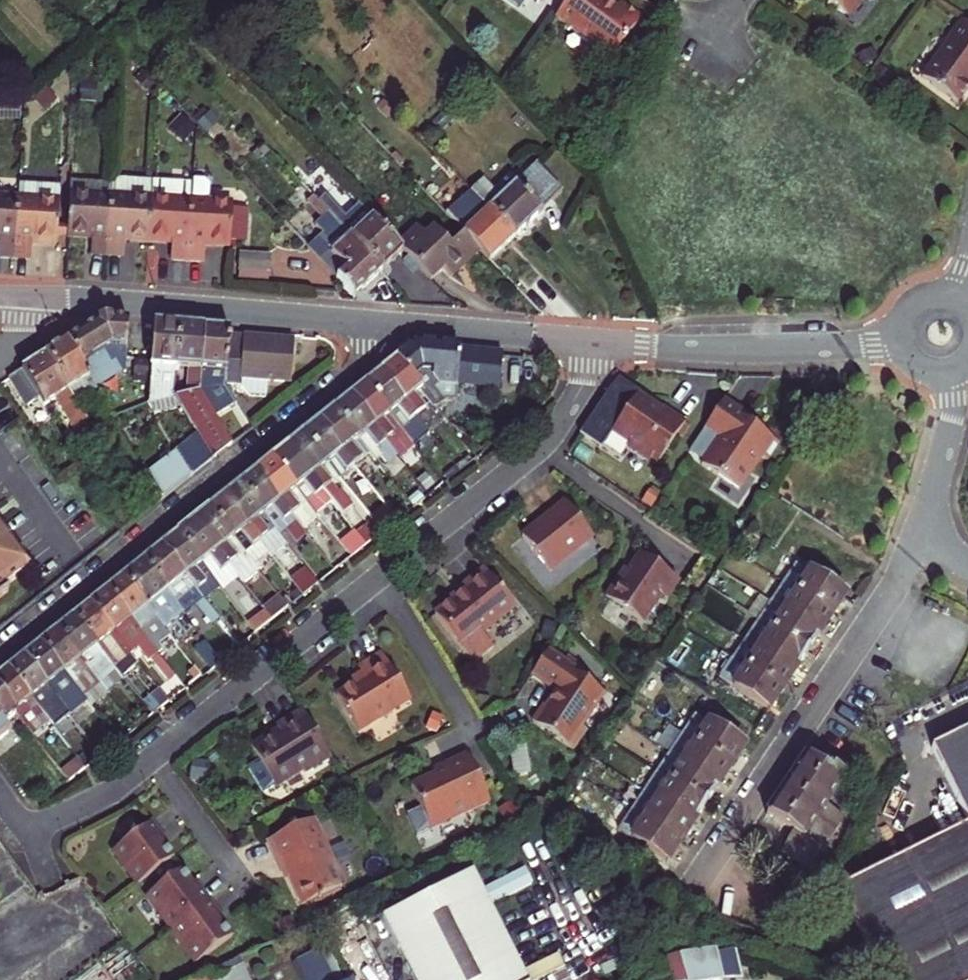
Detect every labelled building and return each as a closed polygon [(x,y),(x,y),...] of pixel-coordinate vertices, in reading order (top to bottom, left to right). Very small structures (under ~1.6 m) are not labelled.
[(612,57),(624,42),(640,19),(642,17),(621,2),(616,7),(607,0),(567,0),(556,16),(612,57)] [(844,14),(851,13),(860,0),(825,0),(844,14)] [(229,22),(238,31),(247,22),(238,13),(229,22)] [(624,42),(629,46),(646,23),(640,19),(624,42)] [(229,22),(223,27),(232,36),(238,31),(229,22)] [(924,78),(958,102),(967,88),(967,24),(964,22),(924,78)] [(497,48),(492,61),(507,66),(512,52),(497,48)] [(857,57),(861,66),(874,60),(870,51),(857,57)] [(880,68),(874,76),(885,85),(891,76),(880,68)] [(97,76),(82,75),(81,88),(96,89),(97,76)] [(146,75),(144,77),(152,86),(155,84),(146,75)] [(144,77),(138,83),(147,92),(152,86),(144,77)] [(35,99),(41,105),(52,95),(46,88),(35,99)] [(81,88),(80,102),(95,103),(96,89),(81,88)] [(176,127),(187,138),(194,130),(184,120),(176,127)] [(490,211),(515,237),(562,193),(536,166),(501,200),(483,181),(472,192),(490,211)] [(313,198),(317,203),(325,195),(309,178),(302,185),(313,198)] [(230,248),(231,241),(246,242),(247,222),(232,221),(233,210),(233,204),(207,202),(208,184),(205,182),(193,180),(191,201),(187,262),(204,263),(205,247),(230,248)] [(91,256),(108,257),(111,196),(112,183),(71,181),(67,237),(92,240),(91,256)] [(152,184),(112,181),(112,183),(111,196),(151,198),(152,184)] [(151,198),(190,201),(191,186),(152,184),(151,198)] [(19,185),(18,199),(14,259),(31,260),(32,244),(56,246),(60,188),(19,185)] [(398,247),(358,205),(346,216),(325,195),(317,203),(325,211),(382,272),(403,252),(398,247)] [(433,201),(445,215),(452,208),(439,195),(433,201)] [(124,258),(125,242),(148,243),(151,198),(111,196),(108,257),(124,258)] [(14,259),(18,199),(0,198),(0,258),(14,259)] [(148,243),(172,245),(171,261),(187,262),(191,201),(190,201),(151,198),(148,243)] [(317,203),(313,198),(307,204),(318,216),(325,211),(317,203)] [(232,221),(247,222),(248,211),(233,210),(232,221)] [(382,272),(325,211),(318,216),(322,220),(316,226),(324,235),(308,249),(320,264),(354,299),(382,272)] [(490,261),(515,237),(490,211),(464,235),(480,251),(490,261)] [(403,252),(431,281),(443,269),(452,278),(480,251),(464,235),(451,247),(433,229),(426,236),(418,228),(398,247),(403,252)] [(270,281),(270,255),(238,254),(237,280),(270,281)] [(125,370),(129,323),(112,322),(112,321),(98,324),(67,343),(95,388),(125,370)] [(179,368),(176,368),(180,327),(155,325),(152,362),(151,377),(149,403),(157,416),(179,403),(174,397),(175,389),(176,374),(179,374),(179,368)] [(186,394),(200,390),(204,329),(180,327),(176,368),(179,368),(189,369),(186,394)] [(200,390),(225,384),(229,336),(230,331),(204,329),(200,390)] [(290,383),(293,341),(229,336),(225,384),(242,386),(243,379),(290,383)] [(113,417),(95,388),(67,343),(46,356),(81,414),(93,407),(103,424),(113,417)] [(500,389),(503,354),(419,346),(411,349),(397,360),(433,405),(436,409),(445,402),(456,402),(457,386),(500,389)] [(86,422),(81,414),(46,356),(8,379),(25,406),(38,398),(44,407),(55,400),(77,434),(82,430),(79,426),(86,422)] [(417,417),(433,405),(397,360),(383,371),(417,417)] [(151,377),(152,362),(134,361),(133,376),(151,377)] [(181,395),(186,394),(189,369),(179,368),(179,374),(176,374),(175,389),(181,389),(181,395)] [(401,430),(408,425),(417,417),(383,371),(366,385),(401,430)] [(600,449),(612,433),(637,395),(617,382),(610,390),(579,435),(600,449)] [(215,416),(236,403),(225,384),(200,390),(215,416)] [(412,444),(401,430),(366,385),(351,396),(385,442),(396,456),(397,456),(412,444)] [(215,416),(200,390),(186,394),(181,395),(174,397),(179,403),(197,435),(213,460),(232,444),(215,416)] [(630,451),(645,461),(651,460),(658,464),(686,423),(663,408),(660,414),(650,408),(650,404),(637,395),(612,433),(629,445),(630,451)] [(396,456),(385,442),(351,396),(334,410),(370,454),(375,462),(380,457),(386,464),(396,456)] [(762,457),(767,461),(779,444),(762,432),(759,433),(758,429),(756,428),(745,420),(748,416),(724,400),(705,428),(720,438),(702,465),(739,491),(762,457)] [(354,467),(370,454),(334,410),(320,422),(354,467)] [(759,424),(748,416),(745,420),(756,428),(759,424)] [(417,417),(408,425),(413,431),(422,424),(417,417)] [(79,438),(92,430),(86,422),(79,426),(82,430),(77,434),(79,438)] [(339,480),(354,467),(320,422),(303,435),(339,480)] [(437,443),(422,424),(413,431),(427,450),(437,443)] [(193,476),(213,460),(197,435),(177,450),(179,453),(193,476)] [(334,484),(339,480),(303,435),(287,447),(323,492),(328,498),(341,515),(353,506),(347,498),(346,499),(334,484)] [(307,505),(323,492),(287,447),(272,459),(307,505)] [(162,500),(193,476),(179,453),(148,476),(162,500)] [(312,511),(307,505),(272,459),(257,471),(291,517),(301,530),(317,517),(312,511)] [(301,530),(291,517),(257,471),(240,485),(275,530),(287,546),(290,549),(297,544),(308,558),(316,567),(325,560),(301,530)] [(347,498),(351,495),(339,480),(334,484),(346,499),(347,498)] [(287,546),(275,530),(240,485),(226,496),(260,542),(269,554),(272,558),(287,546)] [(650,510),(659,497),(649,490),(640,503),(650,510)] [(328,498),(323,492),(307,505),(312,511),(328,498)] [(414,508),(422,502),(415,493),(406,500),(414,508)] [(245,555),(260,542),(226,496),(209,509),(245,555)] [(550,573),(593,538),(565,502),(522,537),(550,573)] [(403,504),(392,513),(398,521),(409,512),(403,504)] [(392,513),(387,507),(371,519),(374,522),(383,533),(398,521),(392,513)] [(251,563),(245,555),(209,509),(195,521),(229,566),(235,575),(251,563)] [(235,575),(229,566),(195,521),(178,534),(213,579),(220,588),(221,590),(237,578),(235,575)] [(379,536),(383,533),(374,522),(369,525),(379,536)] [(366,546),(357,535),(349,525),(333,537),(351,559),(366,546)] [(366,546),(379,536),(369,525),(357,535),(366,546)] [(8,592),(4,587),(29,570),(0,530),(0,598),(8,592)] [(220,588),(213,579),(178,534),(163,547),(197,591),(205,601),(220,588)] [(254,566),(269,554),(260,542),(245,555),(251,563),(254,566)] [(301,564),(308,558),(297,544),(290,549),(301,564)] [(205,601),(197,591),(163,547),(143,562),(178,607),(184,614),(195,605),(212,627),(220,620),(205,601)] [(293,584),(303,576),(286,553),(275,561),(293,584)] [(605,598),(643,623),(661,596),(667,600),(680,582),(640,555),(623,581),(619,578),(605,598)] [(325,579),(335,571),(325,560),(316,567),(325,579)] [(184,614),(178,607),(143,562),(123,578),(159,622),(164,630),(184,614)] [(832,617),(845,598),(796,565),(782,584),(832,617)] [(515,608),(484,568),(460,587),(464,592),(451,601),(435,614),(474,664),(493,649),(482,635),(515,608)] [(164,630),(159,622),(123,578),(107,591),(142,636),(153,648),(169,635),(164,630)] [(820,636),(832,617),(782,584),(770,603),(820,636)] [(451,601),(464,592),(460,587),(447,597),(451,601)] [(295,603),(303,596),(297,590),(289,595),(295,603)] [(90,605),(130,655),(138,650),(148,662),(151,660),(161,672),(168,667),(153,648),(142,636),(107,591),(90,605)] [(272,622),(288,608),(278,596),(262,609),(272,622)] [(807,655),(820,636),(770,603),(757,621),(807,655)] [(115,669),(130,655),(90,605),(74,617),(115,669)] [(704,620),(694,614),(685,625),(695,632),(704,620)] [(122,678),(115,669),(74,617),(57,631),(107,693),(123,679),(122,678)] [(545,621),(540,639),(553,642),(557,624),(545,621)] [(795,674),(807,655),(757,621),(745,640),(795,674)] [(107,694),(107,693),(57,631),(41,644),(88,702),(92,707),(107,694)] [(782,692),(795,674),(745,640),(732,659),(782,692)] [(212,670),(222,662),(206,642),(195,650),(212,670)] [(71,715),(88,702),(41,644),(24,657),(57,698),(60,702),(71,715)] [(574,670),(564,662),(548,651),(531,676),(556,693),(546,708),(544,706),(533,723),(572,750),(586,731),(581,728),(604,694),(579,678),(582,675),(574,670)] [(359,731),(410,700),(382,654),(359,669),(361,673),(365,678),(355,684),(337,696),(359,731)] [(131,671),(138,665),(130,655),(115,669),(122,678),(131,671)] [(568,656),(564,662),(574,670),(578,663),(568,656)] [(40,711),(57,698),(24,657),(7,670),(40,711)] [(769,712),(782,692),(732,659),(719,678),(769,712)] [(168,682),(176,676),(168,667),(161,672),(168,682)] [(40,711),(7,670),(0,676),(0,696),(15,716),(31,735),(48,721),(43,715),(40,711)] [(144,704),(152,697),(131,671),(122,678),(123,679),(144,704)] [(351,679),(355,684),(365,678),(361,673),(351,679)] [(153,715),(168,702),(159,691),(152,697),(144,704),(153,715)] [(15,716),(0,696),(0,741),(9,735),(2,726),(15,716)] [(52,708),(60,702),(57,698),(40,711),(43,715),(52,708)] [(77,742),(86,735),(71,715),(60,702),(52,708),(77,742)] [(306,775),(332,759),(303,712),(277,729),(279,732),(252,749),(276,789),(304,771),(306,775)] [(436,737),(444,718),(432,713),(424,731),(436,737)] [(731,769),(744,749),(694,716),(681,735),(731,769)] [(932,748),(967,822),(967,730),(932,748)] [(719,787),(731,769),(681,735),(669,754),(719,787)] [(482,751),(469,758),(479,780),(493,774),(482,751)] [(706,806),(719,787),(669,754),(656,773),(706,806)] [(430,830),(489,802),(479,780),(469,758),(468,755),(446,766),(448,770),(434,776),(411,787),(430,830)] [(836,828),(844,817),(827,806),(845,779),(834,773),(831,777),(804,758),(782,791),(836,828)] [(193,760),(190,782),(207,784),(210,762),(193,760)] [(69,783),(85,769),(78,761),(62,775),(69,783)] [(432,772),(434,776),(448,770),(446,766),(432,772)] [(694,825),(706,806),(656,773),(643,791),(694,825)] [(681,844),(694,825),(643,791),(631,810),(681,844)] [(809,869),(836,828),(782,791),(767,815),(794,832),(782,851),(809,869)] [(668,863),(681,844),(631,810),(618,830),(668,863)] [(302,906),(344,887),(313,820),(268,842),(280,869),(284,867),(289,878),(302,906)] [(138,885),(174,859),(158,837),(161,835),(152,822),(129,839),(129,840),(113,852),(138,885)] [(839,888),(865,941),(886,979),(967,979),(967,825),(839,888)] [(605,826),(597,836),(610,844),(617,834),(605,826)] [(289,878),(284,867),(280,869),(286,880),(289,878)] [(183,870),(147,897),(171,930),(210,901),(201,889),(199,891),(183,870)] [(491,906),(532,885),(524,870),(483,890),(491,906)] [(472,872),(382,918),(413,979),(526,979),(522,972),(472,872)] [(219,914),(210,901),(171,930),(196,963),(232,936),(217,915),(219,914)] [(716,950),(666,963),(669,973),(671,979),(724,979),(716,950)] [(522,972),(526,979),(540,979),(565,968),(558,955),(522,972)] [(321,957),(297,967),(303,979),(331,979),(321,957)] [(237,960),(211,973),(214,979),(246,979),(237,960)]
